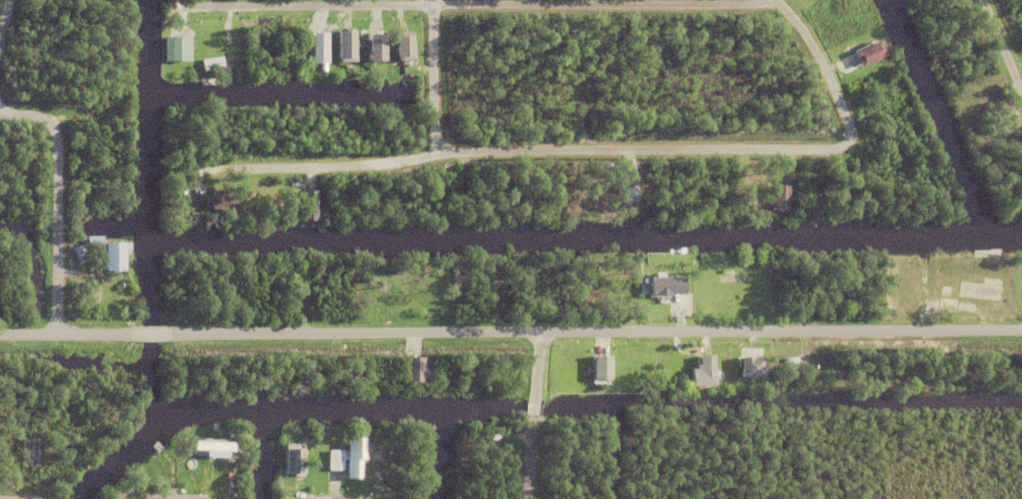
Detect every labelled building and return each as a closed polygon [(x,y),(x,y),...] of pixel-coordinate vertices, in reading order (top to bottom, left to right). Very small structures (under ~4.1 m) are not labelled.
[(357,61),(357,30),(338,30),(339,61),(357,61)] [(415,31),(398,32),(399,59),(416,59),(415,31)] [(329,32),(314,32),(314,62),(329,62),(329,32)] [(387,60),(387,32),(370,33),(371,61),(387,60)] [(163,63),(163,39),(189,39),(188,64),(163,63)] [(853,56),(878,43),(885,57),(860,70),(853,56)] [(211,75),(210,71),(202,72),(201,61),(222,58),(224,74),(211,75)] [(767,172),(783,170),(784,176),(768,178),(767,172)] [(835,179),(838,170),(843,172),(840,181),(835,179)] [(290,197),(288,192),(293,189),(292,189),(295,187),(296,188),(300,186),(302,190),(290,197)] [(772,209),(773,188),(787,189),(786,209),(772,209)] [(191,208),(195,192),(200,193),(196,209),(191,208)] [(237,195),(238,212),(209,212),(209,194),(225,193),(225,195),(237,195)] [(122,254),(122,275),(103,274),(103,247),(127,247),(127,254),(122,254)] [(683,280),(683,298),(649,299),(648,280),(654,280),(654,276),(662,276),(662,281),(683,280)] [(940,298),(941,288),(951,288),(950,299),(940,298)] [(293,317),(294,291),(302,291),(301,318),(293,317)] [(939,314),(940,301),(957,302),(956,315),(939,314)] [(766,377),(766,357),(743,356),(742,377),(766,377)] [(425,357),(406,357),(406,382),(431,382),(431,369),(424,369),(425,357)] [(789,371),(789,365),(784,365),(784,358),(799,358),(799,370),(789,371)] [(592,383),(593,359),(609,359),(609,383),(592,383)] [(690,373),(695,372),(695,368),(699,368),(698,359),(712,359),(713,389),(691,390),(690,373)] [(225,455),(203,454),(203,447),(192,447),(192,438),(231,439),(231,436),(227,436),(227,428),(238,428),(238,435),(241,435),(241,449),(231,449),(231,451),(225,451),(225,455)] [(359,455),(358,474),(345,474),(346,434),(363,434),(363,456),(359,455)] [(341,449),(341,466),(330,466),(330,463),(328,463),(328,457),(326,457),(326,448),(333,448),(333,449),(335,449),(335,444),(339,444),(339,449),(341,449)] [(160,453),(165,448),(173,457),(167,462),(160,453)] [(306,473),(305,448),(287,448),(287,473),(306,473)] [(147,464),(151,461),(161,475),(157,478),(147,464)] [(136,478),(141,476),(147,489),(142,491),(136,478)]
